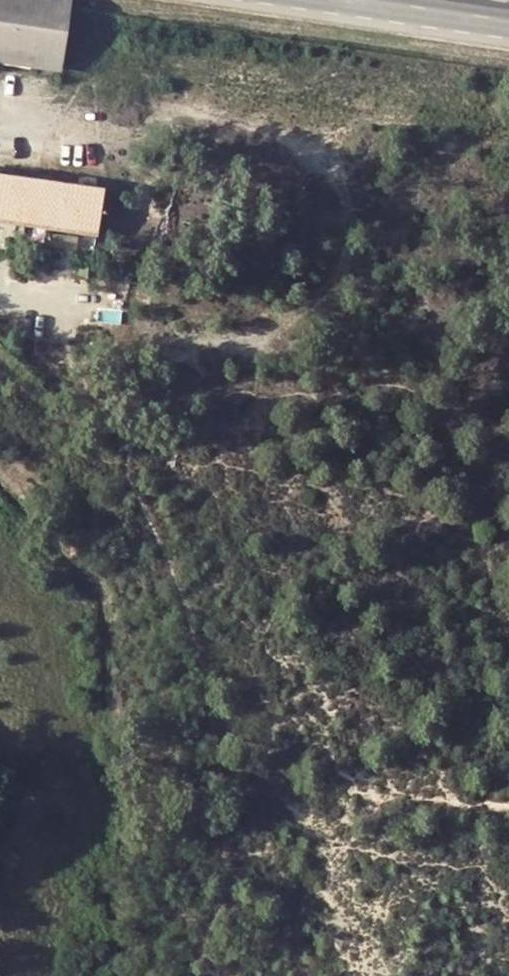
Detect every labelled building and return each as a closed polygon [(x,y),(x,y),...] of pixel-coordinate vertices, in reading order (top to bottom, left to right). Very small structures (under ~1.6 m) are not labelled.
[(16,0),(0,0),(0,53),(8,54),(16,0)] [(67,0),(16,0),(8,54),(58,62),(67,0)] [(0,170),(0,235),(33,240),(34,247),(94,256),(105,186),(0,170)]
